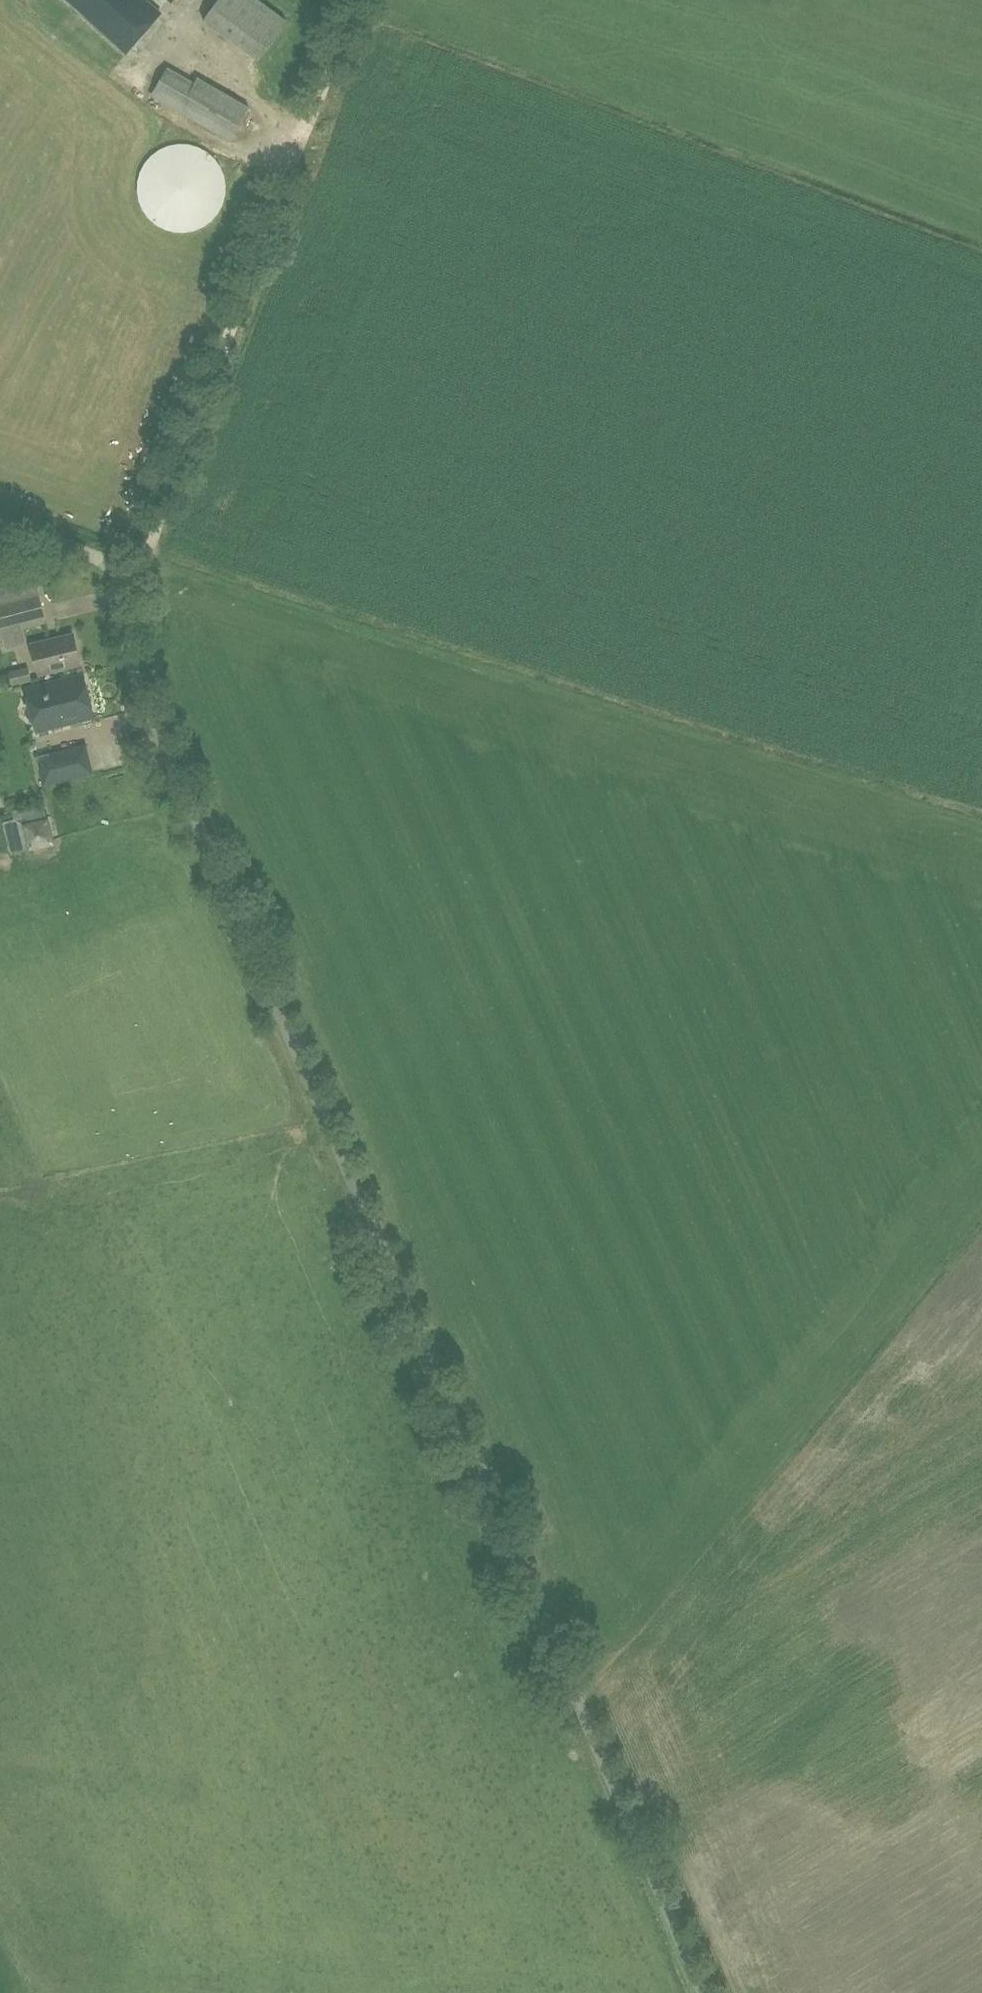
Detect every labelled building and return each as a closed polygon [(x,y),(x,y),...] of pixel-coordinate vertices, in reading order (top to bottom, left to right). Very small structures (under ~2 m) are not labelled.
[(127,53),(162,14),(147,0),(69,0),(127,53)] [(258,0),(218,0),(204,20),(259,60),(287,21),(258,0)] [(168,68),(152,96),(230,141),(250,108),(198,78),(195,84),(168,68)] [(36,576),(35,572),(0,580),(0,629),(1,634),(47,622),(36,576)] [(81,664),(74,634),(32,644),(39,673),(81,664)] [(96,718),(85,674),(26,688),(37,733),(96,718)] [(87,745),(50,752),(53,766),(38,770),(43,786),(68,780),(93,774),(87,745)] [(49,842),(41,805),(23,809),(32,846),(49,842)] [(12,822),(18,846),(27,843),(22,820),(12,822)]
